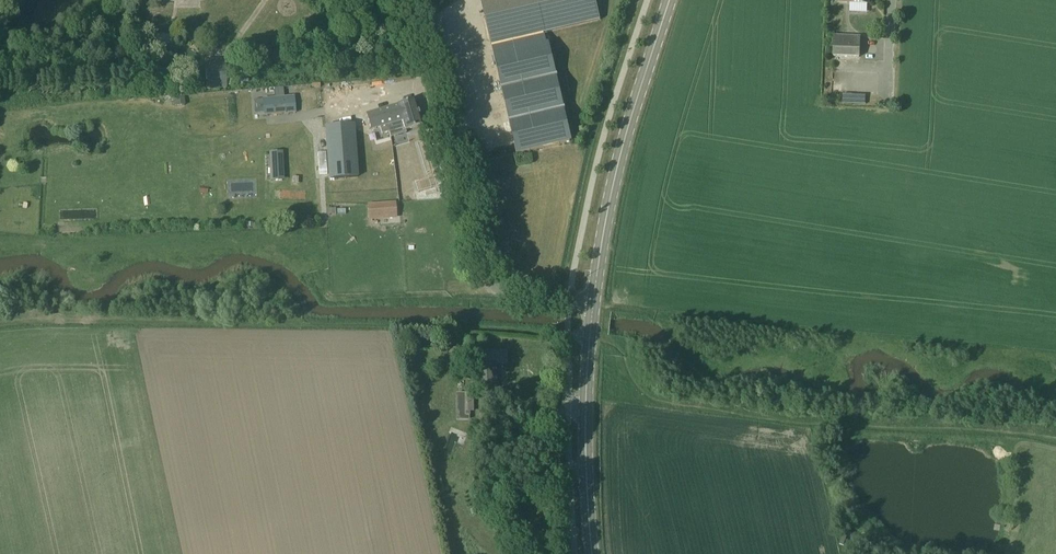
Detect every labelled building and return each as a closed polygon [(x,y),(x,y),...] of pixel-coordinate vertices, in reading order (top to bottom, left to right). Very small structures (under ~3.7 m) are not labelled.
[(491,45),(600,20),(596,0),(497,0),(482,4),(491,45)] [(570,142),(547,43),(545,34),(492,46),(495,62),(517,154),(570,142)] [(833,56),(849,57),(859,57),(860,37),(834,36),(833,56)] [(241,64),(227,64),(226,58),(205,59),(206,89),(228,88),(228,86),(242,85),(241,64)] [(284,117),(306,117),(306,95),(284,95),(284,117)] [(842,105),(851,105),(851,96),(842,96),(842,105)] [(405,130),(423,125),(415,100),(398,105),(367,114),(371,129),(380,127),(382,134),(404,127),(405,130)] [(329,179),(357,177),(354,124),(325,126),(329,179)] [(273,153),(273,179),(282,179),(281,152),(273,153)] [(395,202),(367,204),(368,220),(397,218),(395,202)] [(479,354),(479,363),(479,394),(497,393),(496,363),(504,363),(504,354),(479,354)] [(462,393),(462,417),(471,417),(471,411),(475,411),(474,393),(462,393)]
